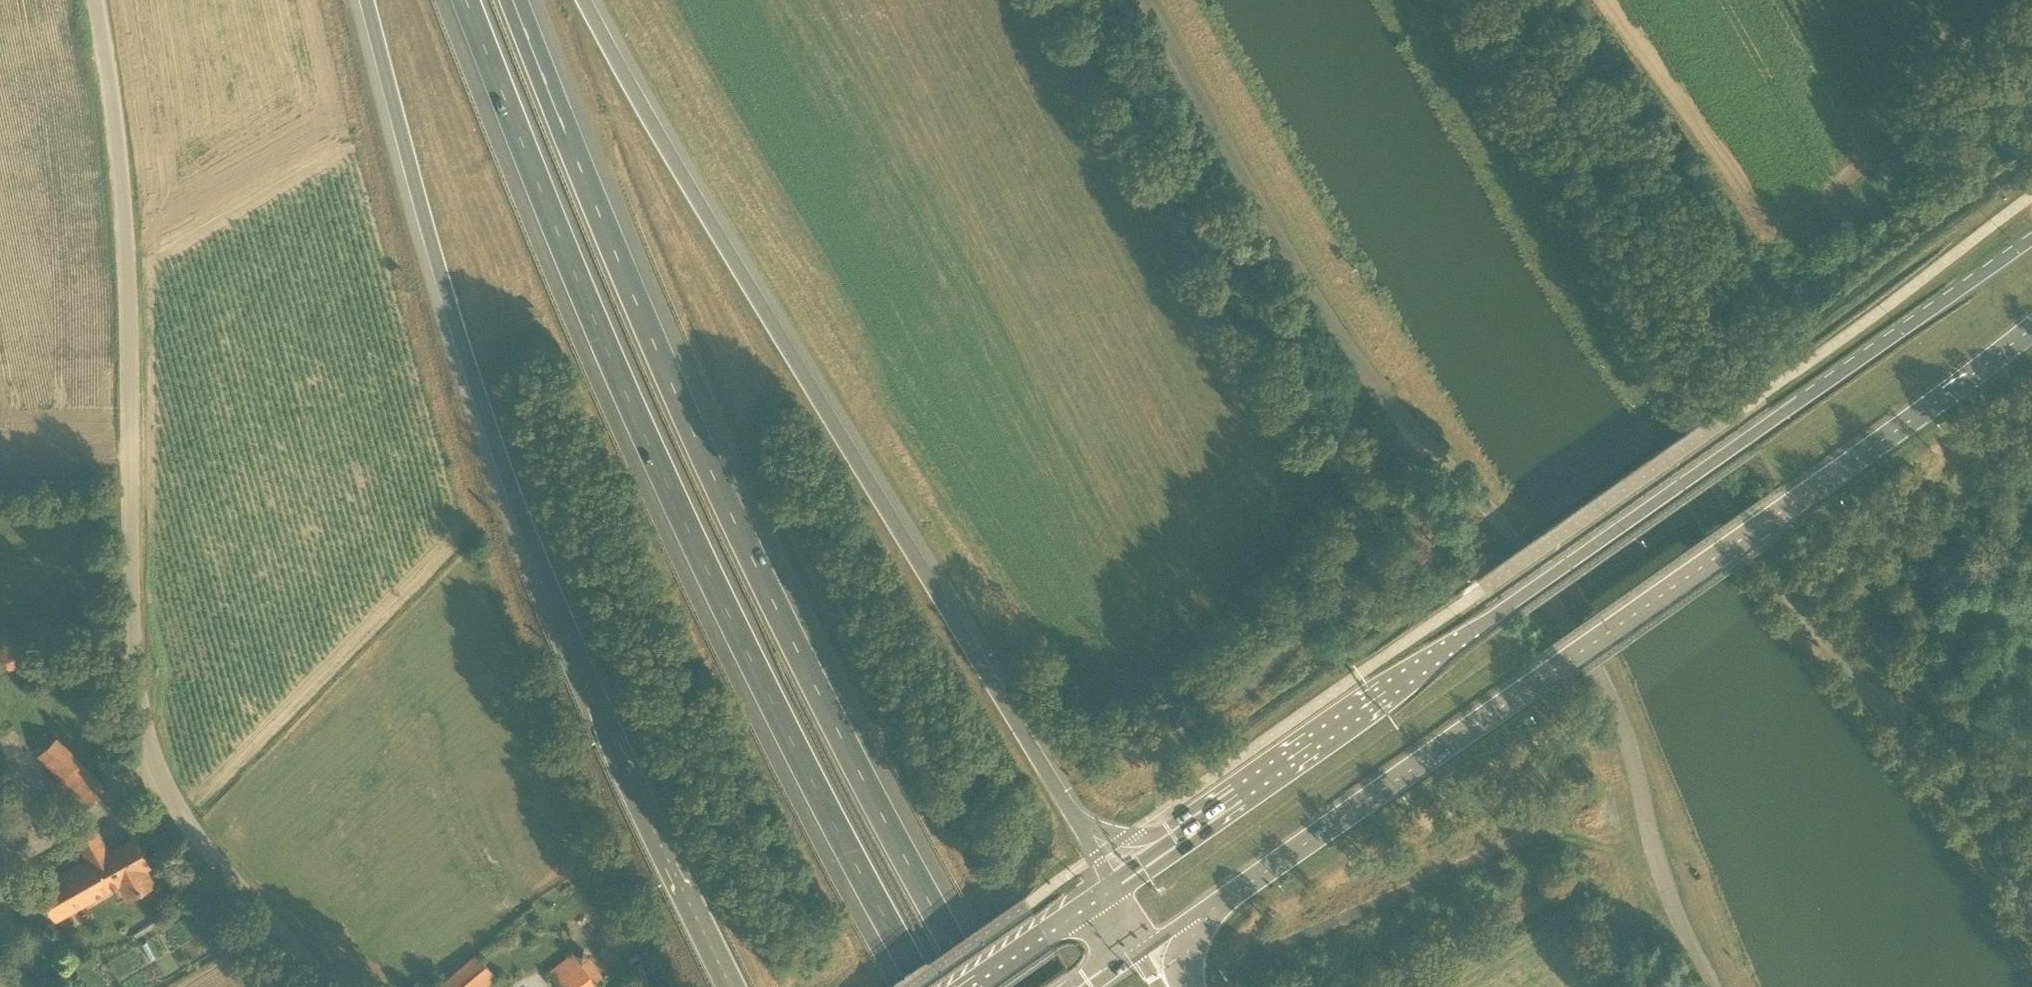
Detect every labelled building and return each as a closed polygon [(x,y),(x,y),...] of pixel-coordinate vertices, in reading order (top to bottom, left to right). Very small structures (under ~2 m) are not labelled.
[(11,671),(35,660),(25,637),(0,648),(11,671)] [(81,811),(106,789),(58,737),(62,734),(36,706),(12,728),(37,756),(62,784),(59,786),(81,811)] [(119,885),(127,899),(155,883),(147,869),(150,867),(134,839),(111,852),(100,832),(77,845),(85,859),(23,895),(17,899),(35,931),(58,918),(59,919),(119,885)] [(575,953),(550,972),(555,979),(561,986),(590,986),(596,983),(580,961),(575,953)] [(497,977),(478,954),(441,986),(485,986),(497,977)]
